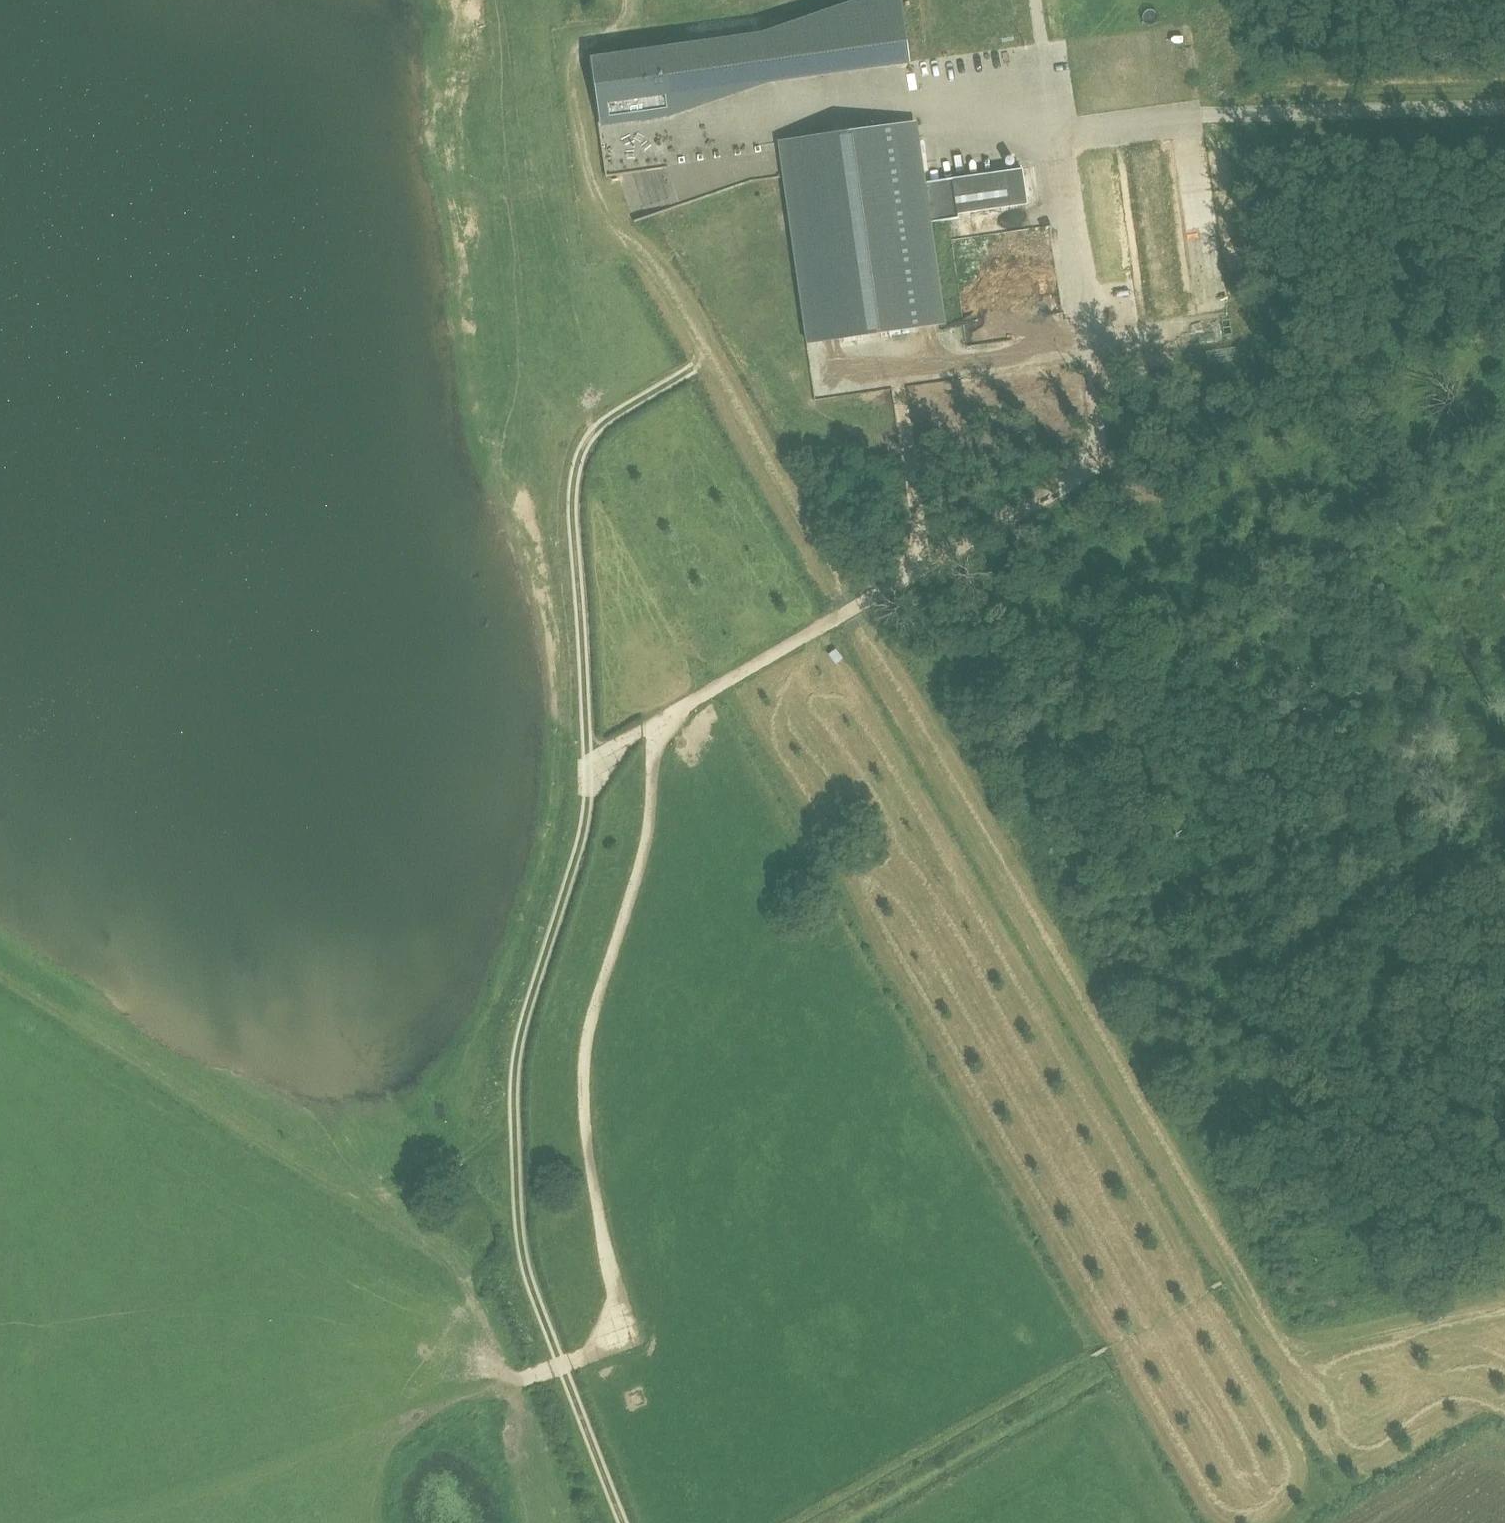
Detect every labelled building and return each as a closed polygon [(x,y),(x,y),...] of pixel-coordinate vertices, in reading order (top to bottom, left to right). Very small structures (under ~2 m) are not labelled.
[(604,82),(610,120),(668,112),(658,45),(589,55),(593,84),(604,82)] [(1071,51),(1073,62),(1089,60),(1088,49),(1071,51)] [(778,82),(758,87),(759,90),(719,100),(722,112),(782,97),(778,82)] [(779,138),(806,339),(944,321),(931,222),(957,218),(957,211),(1028,202),(1023,165),(928,178),(924,151),(920,152),(919,138),(900,140),(898,122),(779,138)] [(1042,214),(947,224),(948,241),(974,239),(975,250),(1015,245),(1014,227),(1043,224),(1042,214)] [(896,355),(952,346),(949,328),(894,337),(896,355)]
